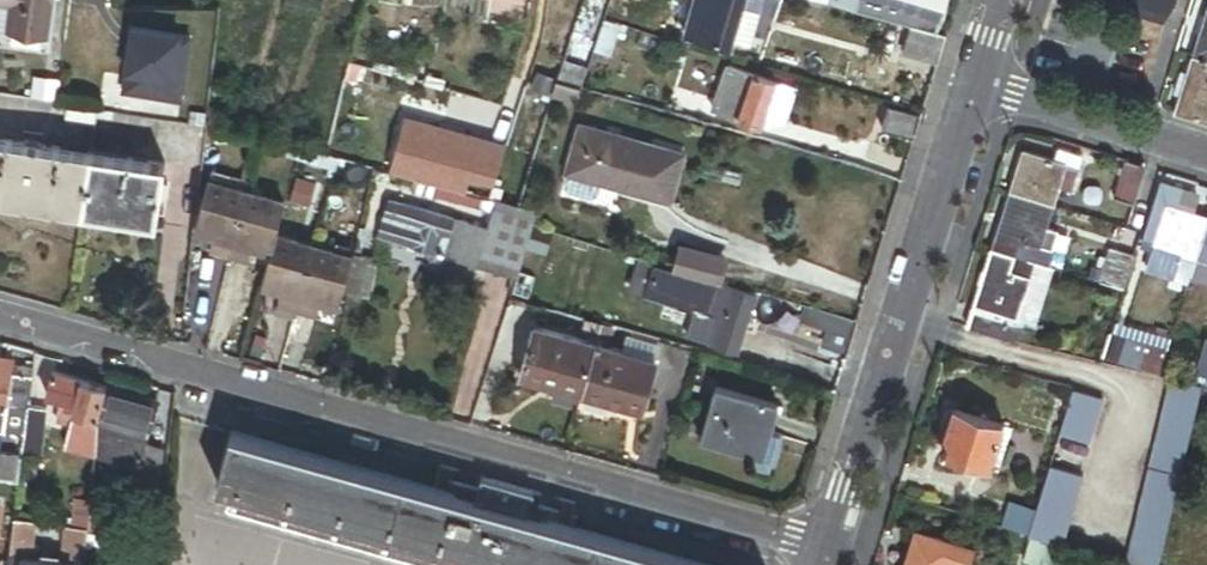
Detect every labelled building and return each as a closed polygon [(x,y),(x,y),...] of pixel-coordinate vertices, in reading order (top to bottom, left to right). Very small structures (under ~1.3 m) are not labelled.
[(6,28),(45,32),(48,0),(0,0),(0,1),(9,2),(6,28)] [(689,10),(713,17),(718,0),(691,0),(689,10)] [(713,17),(706,40),(729,47),(734,30),(743,0),(718,0),(713,17)] [(745,0),(743,0),(734,30),(750,35),(759,4),(745,0)] [(933,32),(937,25),(940,20),(943,14),(945,6),(945,0),(820,0),(911,25),(933,32)] [(1165,22),(1177,3),(1168,0),(1093,0),(1165,22)] [(706,40),(713,17),(689,10),(682,33),(706,40)] [(1195,57),(1206,61),(1206,20),(1195,57)] [(601,21),(591,51),(597,53),(608,57),(617,26),(601,21)] [(934,64),(943,35),(933,32),(911,25),(902,54),(934,64)] [(591,51),(589,57),(595,59),(597,53),(591,51)] [(540,55),(534,75),(556,82),(562,62),(540,55)] [(1195,57),(1190,74),(1183,97),(1177,114),(1206,123),(1206,61),(1195,57)] [(562,62),(556,82),(579,88),(584,69),(562,62)] [(726,117),(740,72),(724,67),(710,112),(726,117)] [(752,76),(740,72),(726,117),(738,120),(752,76)] [(1184,72),(1177,95),(1183,97),(1190,74),(1184,72)] [(56,99),(59,78),(34,74),(31,95),(56,99)] [(775,82),(752,76),(738,120),(761,127),(775,82)] [(556,82),(551,98),(573,105),(579,88),(556,82)] [(66,101),(64,118),(92,122),(95,106),(66,101)] [(879,126),(910,136),(918,114),(887,104),(879,126)] [(577,127),(564,173),(664,200),(677,154),(577,127)] [(89,153),(0,138),(0,200),(78,213),(89,153)] [(1024,148),(1011,190),(1055,204),(1061,186),(1073,190),(1080,168),(1068,165),(1069,163),(1024,148)] [(161,165),(89,153),(78,213),(151,226),(161,165)] [(1068,165),(1080,168),(1082,163),(1070,159),(1069,163),(1068,165)] [(1147,166),(1126,159),(1114,197),(1135,204),(1147,166)] [(1206,185),(1176,175),(1172,190),(1164,188),(1146,244),(1155,247),(1169,204),(1197,213),(1206,185)] [(492,201),(415,181),(411,193),(489,214),(492,201)] [(203,184),(192,229),(212,234),(231,239),(235,225),(243,195),(203,184)] [(1055,204),(1011,190),(993,247),(1037,261),(1050,265),(1062,230),(1049,226),(1055,204)] [(272,239),(281,205),(243,195),(235,225),(231,239),(250,244),(269,249),(272,239)] [(535,212),(492,201),(489,214),(485,229),(444,218),(433,254),(517,277),(537,214),(535,212)] [(379,238),(433,254),(444,218),(390,202),(379,238)] [(1197,213),(1169,204),(1155,247),(1179,254),(1196,260),(1206,226),(1206,216),(1197,213)] [(1196,260),(1206,263),(1206,226),(1196,260)] [(231,239),(212,234),(208,249),(227,254),(231,239)] [(246,259),(250,244),(231,239),(227,254),(246,259)] [(272,239),(269,249),(259,284),(279,289),(299,295),(303,280),(311,249),(272,239)] [(1037,261),(993,247),(967,328),(1012,339),(1016,328),(1036,265),(1037,261)] [(1124,289),(1136,253),(1116,247),(1105,283),(1124,289)] [(1173,273),(1179,254),(1155,247),(1149,265),(1173,273)] [(225,263),(227,254),(208,249),(206,258),(225,263)] [(348,259),(311,249),(303,280),(299,295),(317,299),(336,305),(348,259)] [(356,260),(348,298),(367,302),(376,264),(356,260)] [(1196,260),(1191,277),(1205,281),(1206,275),(1206,263),(1196,260)] [(657,265),(646,297),(708,317),(718,287),(720,283),(657,265)] [(1036,265),(1016,328),(1033,334),(1053,270),(1036,265)] [(756,299),(718,287),(708,317),(699,343),(737,356),(756,299)] [(299,295),(279,289),(275,304),(295,309),(299,295)] [(313,314),(317,299),(299,295),(295,309),(313,314)] [(831,314),(821,350),(843,356),(853,321),(831,314)] [(583,395),(595,353),(530,335),(518,376),(583,395)] [(1159,375),(1167,352),(1110,337),(1101,361),(1102,361),(1159,375)] [(1197,380),(1206,383),(1206,349),(1197,380)] [(654,370),(595,353),(583,395),(642,412),(654,370)] [(32,367),(0,363),(0,433),(4,434),(7,409),(27,411),(27,410),(32,367)] [(75,407),(81,384),(51,375),(45,398),(75,407)] [(1170,378),(1126,564),(1158,564),(1200,386),(1170,378)] [(95,420),(103,390),(81,384),(75,407),(73,414),(95,420)] [(154,403),(103,390),(95,420),(93,450),(93,458),(136,470),(132,481),(156,487),(160,448),(143,444),(154,403)] [(1073,390),(1059,434),(1090,444),(1103,400),(1073,390)] [(761,464),(769,434),(776,410),(713,393),(698,447),(761,464)] [(7,409),(4,434),(24,436),(27,411),(7,409)] [(43,412),(27,410),(27,411),(24,436),(21,458),(38,460),(43,412)] [(942,451),(969,460),(991,467),(1004,426),(955,411),(942,451)] [(776,436),(769,434),(761,464),(767,466),(776,436)] [(436,469),(429,494),(227,438),(213,489),(234,495),(487,564),(692,564),(568,531),(574,507),(562,503),(558,517),(534,510),(538,497),(479,481),(475,494),(445,485),(449,472),(436,469)] [(88,530),(90,496),(93,458),(93,450),(79,449),(73,529),(88,530)] [(21,458),(0,455),(0,482),(18,484),(21,458)] [(991,467),(969,460),(965,472),(987,479),(991,467)] [(1029,534),(1061,545),(1083,475),(1050,465),(1029,534)] [(234,495),(229,515),(410,564),(487,564),(234,495)] [(103,497),(90,496),(88,530),(101,531),(103,497)] [(88,530),(73,529),(71,564),(86,564),(88,530)] [(101,531),(88,530),(86,564),(100,564),(102,531),(101,531)] [(914,532),(904,564),(947,564),(947,563),(954,564),(968,564),(973,550),(914,532)] [(1028,535),(1020,563),(1026,564),(1052,564),(1059,545),(1028,535)]
